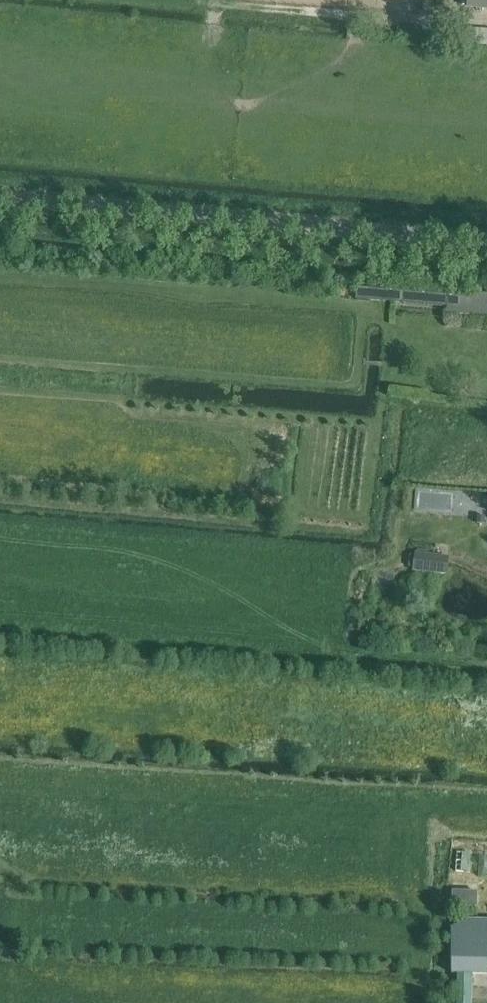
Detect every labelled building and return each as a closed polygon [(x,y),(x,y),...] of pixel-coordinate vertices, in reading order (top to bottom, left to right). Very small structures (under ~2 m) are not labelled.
[(397,23),(397,34),(413,35),(413,24),(397,23)] [(461,27),(460,41),(486,43),(486,29),(461,27)] [(446,572),(447,556),(415,554),(414,570),(446,572)] [(459,854),(458,875),(455,875),(453,906),(468,906),(469,876),(472,876),(472,879),(486,879),(486,857),(472,856),(472,855),(459,854)] [(455,1002),(471,1002),(472,973),(456,973),(455,1002)]
